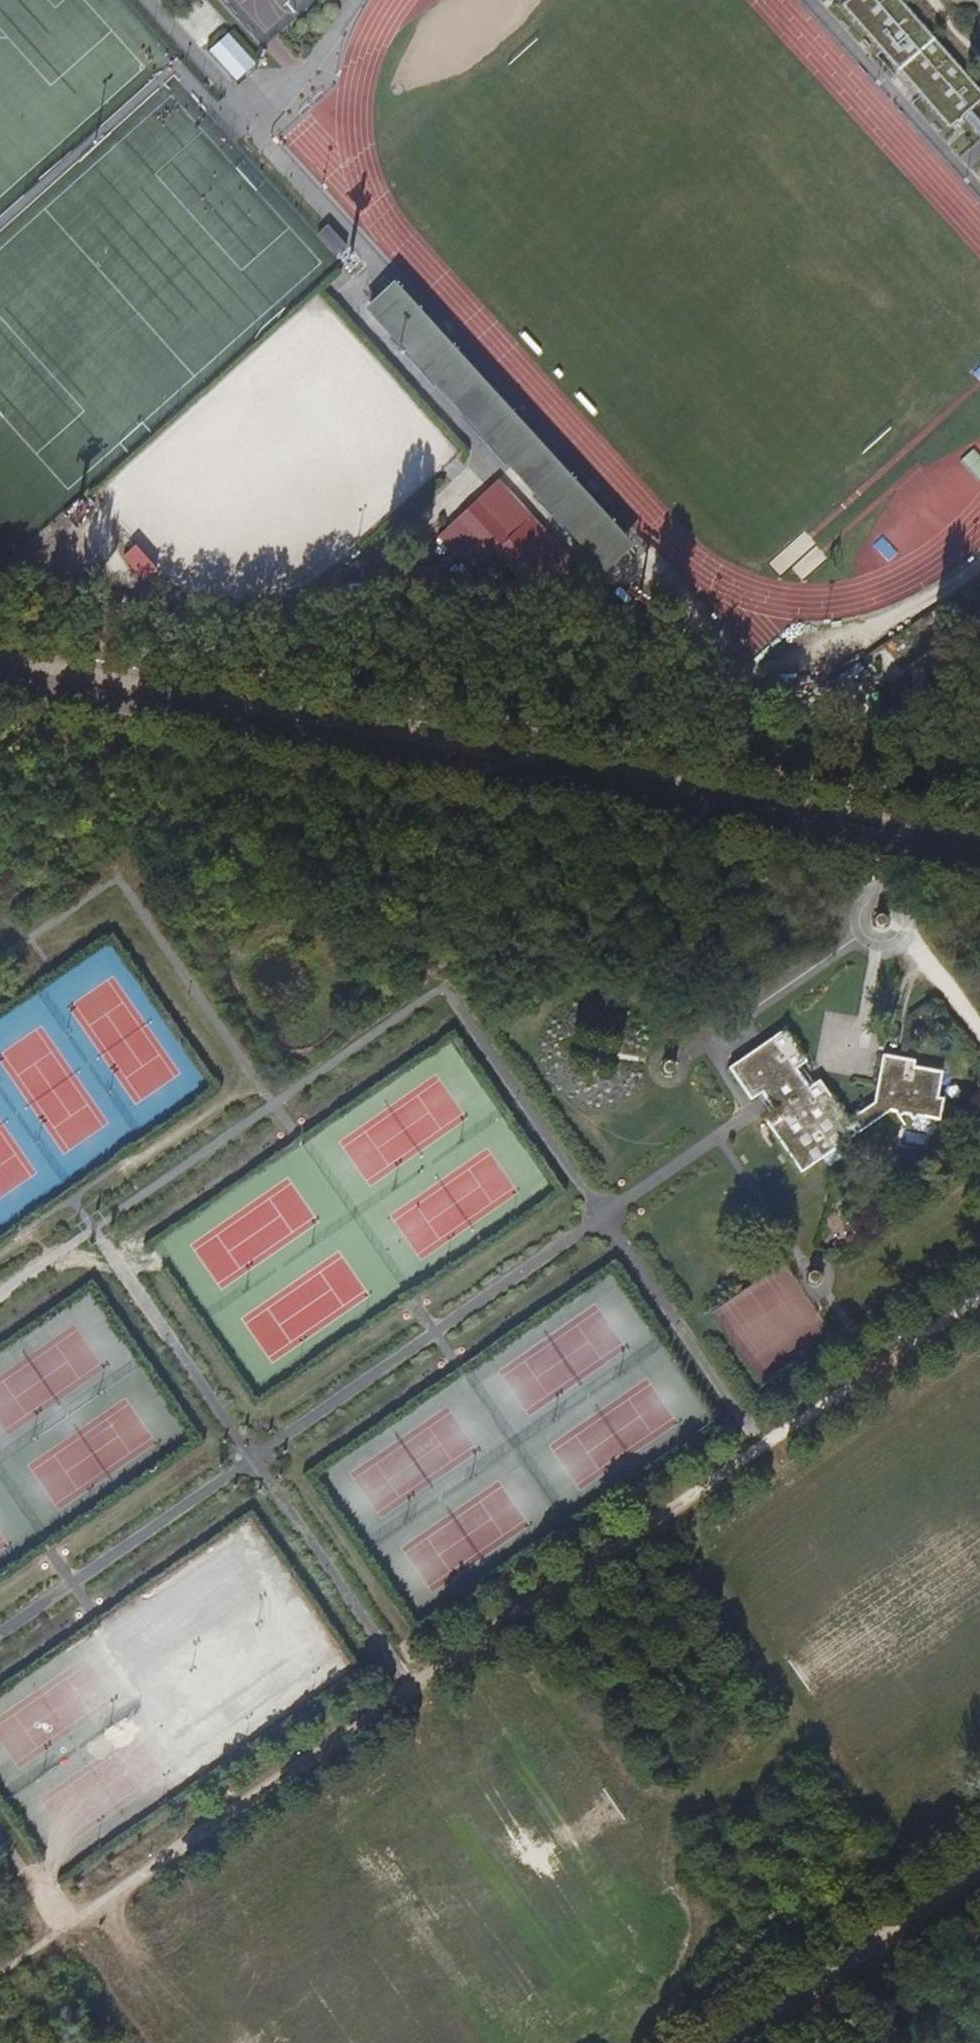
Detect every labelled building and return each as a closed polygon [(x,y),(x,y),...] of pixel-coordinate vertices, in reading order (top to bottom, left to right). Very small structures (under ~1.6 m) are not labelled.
[(949,126),(979,98),(979,89),(902,0),(848,0),(843,5),(949,126)] [(286,27),(287,4),(251,3),(251,27),(286,27)] [(237,83),(258,65),(232,33),(211,51),(237,83)] [(370,305),(607,569),(630,548),(392,284),(370,305)] [(498,479),(436,534),(472,573),(495,553),(531,593),(547,580),(561,596),(584,576),(498,479)] [(141,579),(157,569),(140,545),(125,556),(141,579)] [(182,609),(184,594),(140,585),(136,599),(165,606),(182,609)] [(763,1119),(801,1171),(885,1112),(892,1113),(895,1118),(902,1114),(905,1114),(909,1121),(916,1116),(935,1119),(938,1099),(934,1099),(938,1070),(913,1067),(914,1061),(882,1056),(873,1103),(848,1119),(818,1079),(808,1086),(793,1068),(806,1059),(784,1029),(727,1068),(749,1100),(760,1092),(773,1111),(763,1119)]
